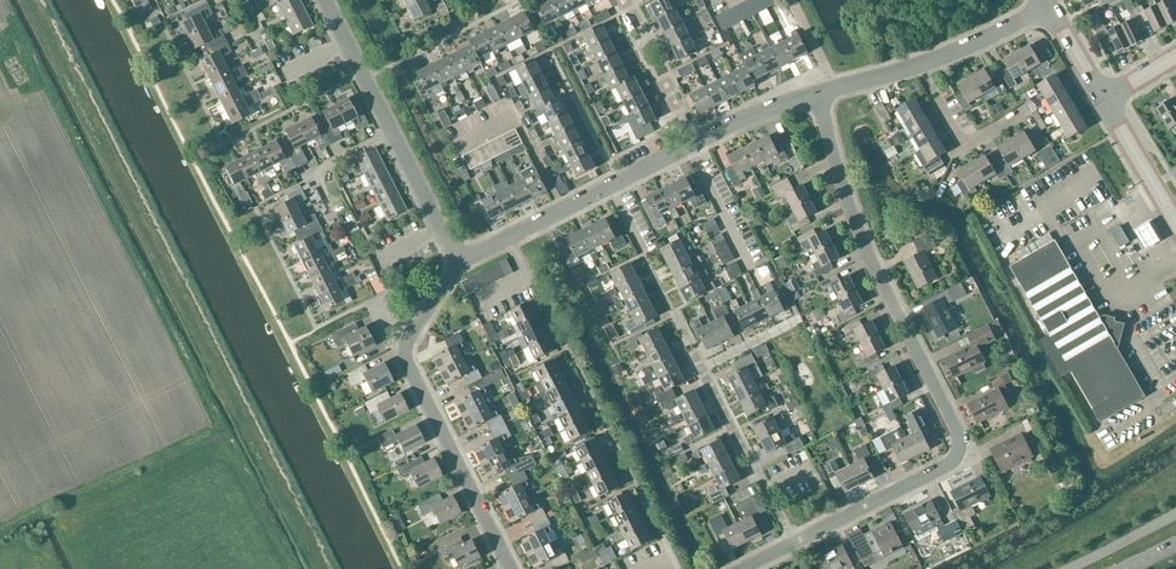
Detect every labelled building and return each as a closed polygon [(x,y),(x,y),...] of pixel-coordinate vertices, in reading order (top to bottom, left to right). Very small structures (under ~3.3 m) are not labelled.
[(136,8),(142,5),(146,13),(152,10),(147,0),(132,0),(136,8)] [(299,0),(286,0),(277,4),(285,20),(304,10),(299,0)] [(407,8),(422,0),(402,0),(407,8)] [(407,8),(413,21),(431,12),(427,5),(436,0),(422,0),(407,8)] [(552,23),(560,19),(550,0),(549,0),(536,7),(547,29),(553,26),(552,23)] [(560,19),(561,22),(567,19),(565,16),(573,12),(567,0),(550,0),(560,19)] [(579,9),(587,5),(584,0),(567,0),(573,12),(575,15),(581,12),(579,9)] [(650,6),(658,21),(677,11),(682,8),(679,3),(674,5),(671,0),(658,0),(659,2),(650,6)] [(702,0),(701,0),(695,3),(700,11),(706,8),(702,0)] [(742,3),(749,18),(756,14),(748,0),(742,3)] [(756,14),(762,11),(756,0),(748,0),(756,14)] [(762,11),(769,8),(765,0),(756,0),(762,11)] [(1120,26),(1130,47),(1143,41),(1136,27),(1142,24),(1135,9),(1131,0),(1127,0),(1124,1),(1130,12),(1129,12),(1133,21),(1127,23),(1125,18),(1118,22),(1120,26)] [(1167,27),(1175,23),(1175,12),(1174,9),(1175,8),(1175,0),(1169,0),(1157,6),(1167,27)] [(443,2),(435,6),(440,15),(448,12),(443,2)] [(181,24),(188,37),(206,28),(202,19),(212,14),(207,3),(184,15),(187,21),(181,24)] [(735,7),(743,21),(749,18),(742,3),(735,7)] [(1154,33),(1167,27),(1157,6),(1144,12),(1142,6),(1135,9),(1142,24),(1148,21),(1154,33)] [(743,21),(735,7),(729,10),(736,24),(743,21)] [(304,10),(285,20),(293,35),(312,26),(304,10)] [(722,13),(730,28),(736,24),(729,10),(722,13)] [(597,24),(611,17),(608,11),(594,18),(597,24)] [(677,11),(658,21),(664,34),(684,24),(688,22),(685,17),(681,19),(677,11)] [(525,12),(511,19),(521,39),(535,32),(525,12)] [(262,13),(256,16),(260,22),(265,20),(262,13)] [(712,21),(708,13),(702,16),(706,24),(712,21)] [(716,17),(723,31),(730,28),(722,13),(716,17)] [(1117,53),(1130,47),(1120,26),(1108,33),(1102,21),(1100,21),(1097,15),(1091,18),(1101,39),(1109,35),(1117,53)] [(507,46),(521,39),(511,19),(497,26),(507,46)] [(583,32),(592,27),(588,21),(580,25),(583,32)] [(684,24),(664,34),(671,48),(691,38),(684,24)] [(586,40),(590,49),(610,39),(603,25),(578,38),(580,43),(586,40)] [(206,28),(188,37),(194,49),(209,42),(212,48),(226,41),(220,29),(213,33),(209,26),(206,28)] [(501,53),(499,50),(507,46),(497,26),(484,33),(493,53),(495,56),(501,53)] [(578,34),(575,28),(567,32),(570,38),(578,34)] [(791,34),(793,37),(784,41),(794,61),(808,54),(797,31),(791,34)] [(479,60),(493,53),(484,33),(469,40),(472,45),(479,60)] [(403,34),(399,36),(403,44),(408,42),(403,34)] [(564,41),(560,35),(553,40),(556,46),(564,41)] [(691,38),(671,48),(679,62),(698,52),(691,38)] [(780,43),(770,48),(780,68),(794,61),(784,41),(782,38),(778,40),(780,43)] [(588,57),(593,54),(597,63),(617,53),(610,39),(590,49),(585,52),(588,57)] [(231,52),(226,41),(212,48),(215,54),(200,62),(207,74),(225,65),(220,57),(231,52)] [(574,51),(570,43),(564,46),(568,54),(574,51)] [(757,55),(767,75),(780,68),(770,48),(768,43),(763,45),(766,50),(757,55)] [(472,45),(458,52),(468,72),(469,74),(475,71),(474,69),(482,65),(479,60),(472,45)] [(1030,46),(1016,54),(1027,72),(1040,64),(1043,69),(1050,65),(1041,49),(1034,53),(1030,46)] [(539,54),(536,48),(527,52),(531,58),(539,54)] [(714,61),(722,57),(719,50),(711,54),(714,61)] [(461,76),(468,72),(458,52),(445,59),(455,79),(456,81),(462,78),(461,76)] [(597,63),(604,76),(624,66),(617,53),(597,63)] [(1016,54),(1003,61),(1007,69),(1001,72),(1011,88),(1017,85),(1014,80),(1027,72),(1016,54)] [(517,65),(525,61),(522,55),(514,59),(517,65)] [(753,82),(767,75),(757,55),(743,62),(745,67),(753,82)] [(575,68),(581,65),(577,56),(571,60),(575,68)] [(700,68),(708,64),(705,58),(697,62),(700,68)] [(447,83),(455,79),(445,59),(431,66),(442,88),(443,88),(448,85),(447,83)] [(516,70),(523,83),(542,74),(535,60),(516,70)] [(511,68),(508,62),(500,66),(503,72),(511,68)] [(681,78),(695,71),(691,64),(678,71),(681,78)] [(207,74),(213,87),(242,72),(245,70),(242,65),(228,72),(225,65),(207,74)] [(444,91),(443,88),(442,88),(431,66),(417,73),(428,96),(434,92),(438,94),(444,91)] [(612,90),(616,88),(631,80),(624,66),(604,76),(599,79),(601,84),(607,81),(612,90)] [(745,67),(731,74),(741,94),(756,86),(753,82),(745,67)] [(490,79),(498,75),(494,69),(486,73),(490,79)] [(242,72),(213,87),(219,99),(237,90),(233,82),(248,75),(245,70),(242,72)] [(588,78),(584,70),(578,73),(582,81),(588,78)] [(985,70),(971,77),(982,96),(996,88),(1000,95),(1006,91),(996,75),(990,79),(985,70)] [(549,87),(542,74),(523,83),(530,97),(549,87)] [(741,94),(731,74),(718,81),(728,100),(741,94)] [(1064,88),(1056,75),(1037,86),(1045,100),(1064,88)] [(507,85),(503,77),(497,80),(501,88),(507,85)] [(971,77),(958,85),(962,93),(956,97),(965,112),(972,109),(969,104),(982,96),(971,77)] [(616,88),(623,102),(642,92),(635,78),(631,80),(616,88)] [(718,81),(704,88),(714,107),(728,100),(718,81)] [(595,92),(591,84),(585,87),(589,95),(595,92)] [(495,104),(501,101),(493,86),(487,90),(495,104)] [(537,111),(541,109),(541,108),(556,101),(549,87),(530,97),(537,111)] [(704,88),(690,95),(700,115),(714,107),(704,88)] [(1072,102),(1064,88),(1045,100),(1053,113),(1072,102)] [(241,97),(237,90),(219,99),(225,112),(260,94),(257,89),(241,97)] [(519,97),(515,89),(509,92),(513,100),(519,97)] [(649,106),(642,92),(623,102),(630,115),(649,106)] [(262,99),(260,94),(225,112),(232,124),(250,115),(246,107),(262,99)] [(1032,102),(1026,94),(1021,97),(1027,105),(1032,102)] [(541,109),(544,114),(548,123),(568,113),(561,98),(556,101),(541,108),(541,109)] [(478,110),(486,106),(483,99),(474,103),(478,110)] [(923,113),(915,99),(897,110),(905,124),(923,113)] [(369,125),(362,111),(357,102),(350,105),(348,100),(335,106),(344,124),(352,120),(358,131),(369,125)] [(1172,100),(1156,109),(1169,130),(1175,125),(1175,106),(1172,100)] [(1080,115),(1072,102),(1053,113),(1060,126),(1080,115)] [(526,111),(522,103),(515,106),(520,114),(526,111)] [(599,115),(605,111),(601,103),(595,106),(599,115)] [(885,123),(892,120),(882,103),(875,107),(885,123)] [(330,127),(324,130),(331,144),(343,138),(337,127),(344,124),(335,106),(322,113),(330,127)] [(656,120),(649,106),(630,115),(621,120),(626,129),(635,124),(637,129),(656,120)] [(459,120),(467,116),(464,109),(455,113),(459,120)] [(446,129),(452,125),(445,111),(438,114),(446,129)] [(548,123),(555,136),(575,126),(568,113),(548,123)] [(923,113),(905,124),(913,137),(931,126),(923,113)] [(1037,122),(1042,119),(1038,113),(1033,116),(1037,122)] [(1080,115),(1060,126),(1068,139),(1087,128),(1080,115)] [(533,125),(528,116),(523,119),(527,127),(533,125)] [(1042,119),(1037,122),(1033,116),(1042,132),(1047,129),(1042,119)] [(612,125),(608,117),(602,119),(606,128),(612,125)] [(320,150),(331,144),(324,130),(319,120),(312,122),(310,119),(298,125),(306,143),(315,139),(320,150)] [(282,141),(296,168),(307,162),(299,146),(306,143),(298,125),(285,132),(288,138),(282,141)] [(575,126),(555,136),(562,150),(582,140),(575,126)] [(913,137),(920,150),(939,139),(931,126),(913,137)] [(509,132),(516,147),(523,144),(515,129),(509,132)] [(539,138),(536,130),(529,133),(533,141),(539,138)] [(613,142),(619,139),(615,130),(608,134),(613,142)] [(503,136),(510,150),(516,147),(509,132),(503,136)] [(1025,133),(1012,141),(1023,160),(1036,152),(1025,133)] [(896,146),(901,144),(897,135),(892,137),(896,146)] [(496,139),(503,153),(510,150),(503,136),(496,139)] [(755,143),(765,161),(773,157),(777,165),(788,159),(780,142),(774,146),(769,137),(755,143)] [(490,142),(497,157),(503,153),(496,139),(490,142)] [(920,150),(916,153),(928,173),(943,164),(939,157),(947,152),(939,139),(920,150)] [(562,150),(569,163),(589,153),(582,140),(562,150)] [(285,174),(296,168),(282,141),(288,154),(282,157),(275,142),(262,148),(271,166),(279,163),(285,174)] [(1009,167),(1023,160),(1012,141),(998,149),(1002,156),(996,160),(1006,176),(1012,173),(1009,167)] [(483,146),(490,160),(497,157),(490,142),(483,146)] [(755,143),(742,150),(751,168),(765,161),(755,143)] [(540,155),(547,152),(543,144),(536,147),(540,155)] [(490,160),(483,146),(477,149),(484,163),(490,160)] [(1054,167),(1061,163),(1051,147),(1045,151),(1054,167)] [(264,170),(271,166),(262,148),(250,155),(265,184),(269,181),(264,170)] [(383,164),(375,149),(355,159),(363,174),(383,164)] [(477,149),(470,152),(477,167),(484,163),(477,149)] [(742,150),(728,157),(732,166),(726,169),(735,186),(741,183),(741,181),(747,178),(743,172),(751,168),(742,150)] [(1054,167),(1045,151),(1038,155),(1047,170),(1054,167)] [(477,167),(470,152),(463,156),(470,170),(477,167)] [(569,164),(556,171),(550,174),(557,188),(563,185),(559,176),(572,169),(576,178),(596,168),(589,153),(569,163),(569,164)] [(265,184),(250,155),(237,161),(247,179),(254,175),(259,186),(265,184)] [(1006,176),(996,160),(990,164),(985,156),(972,164),(983,183),(996,175),(999,180),(1006,176)] [(458,170),(465,167),(460,158),(460,157),(453,161),(458,170)] [(547,169),(554,166),(549,157),(543,160),(547,169)] [(244,180),(247,179),(237,161),(225,167),(239,196),(245,207),(252,203),(246,192),(244,193),(239,183),(244,180)] [(390,180),(383,164),(363,174),(371,190),(390,180)] [(972,164),(958,172),(963,180),(956,184),(966,200),(973,196),(969,191),(983,183),(972,164)] [(534,166),(520,173),(533,199),(547,192),(538,173),(537,173),(534,166)] [(515,176),(518,183),(510,187),(520,206),(533,199),(520,173),(515,176)] [(347,176),(340,178),(343,184),(349,181),(347,176)] [(699,190),(694,193),(686,177),(680,180),(681,181),(673,185),(682,204),(690,200),(694,209),(706,203),(699,190)] [(771,186),(774,193),(791,184),(788,178),(771,186)] [(398,195),(390,180),(371,190),(379,205),(398,195)] [(786,195),(792,208),(810,200),(803,186),(794,190),(791,184),(774,193),(778,199),(786,195)] [(660,192),(669,210),(669,211),(674,220),(680,217),(675,208),(682,204),(673,185),(665,190),(664,188),(659,191),(660,193),(660,192)] [(491,197),(482,201),(492,220),(506,213),(496,194),(493,187),(488,189),(491,197)] [(510,187),(496,194),(506,213),(520,206),(510,187)] [(274,209),(281,222),(299,212),(295,204),(306,199),(300,188),(286,195),(289,201),(274,209)] [(654,213),(648,216),(655,230),(666,224),(662,214),(669,211),(669,210),(660,192),(660,193),(652,197),(651,195),(646,198),(654,213)] [(406,211),(398,195),(379,205),(387,220),(406,211)] [(810,200),(792,208),(796,216),(788,220),(794,232),(811,224),(808,218),(817,213),(810,200)] [(281,222),(287,234),(302,227),(305,233),(319,226),(313,214),(302,219),(299,212),(281,222)] [(619,231),(613,234),(605,218),(600,221),(601,222),(593,226),(602,245),(609,242),(614,251),(626,245),(619,231)] [(705,232),(717,226),(714,220),(702,226),(705,232)] [(325,237),(319,226),(305,233),(297,237),(300,243),(293,246),(300,259),(318,250),(314,242),(325,237)] [(579,233),(589,252),(593,261),(599,258),(594,249),(602,245),(593,226),(584,230),(584,229),(579,232),(579,233)] [(717,226),(705,232),(708,238),(720,233),(717,226)] [(1120,248),(1130,242),(1121,226),(1110,232),(1120,248)] [(1148,227),(1133,236),(1144,254),(1159,245),(1148,227)] [(805,249),(811,246),(815,254),(833,245),(826,231),(817,235),(814,229),(797,238),(800,245),(802,244),(805,249)] [(579,233),(571,237),(571,236),(566,238),(574,254),(567,257),(574,271),(587,265),(582,255),(589,252),(579,233)] [(936,247),(928,233),(913,241),(920,255),(906,262),(918,287),(936,278),(924,253),(936,247)] [(677,234),(669,238),(672,244),(680,240),(677,234)] [(710,241),(713,248),(725,242),(721,235),(710,241)] [(683,247),(692,242),(689,236),(680,240),(672,244),(660,251),(663,257),(664,256),(668,263),(686,254),(683,247)] [(790,238),(781,243),(784,249),(793,244),(790,238)] [(1101,319),(1056,241),(1042,249),(1030,256),(1011,267),(1050,335),(1039,341),(1061,378),(1072,372),(1101,423),(1146,397),(1116,346),(1122,326),(1114,324),(1115,319),(1105,316),(1101,319)] [(1038,241),(1025,248),(1028,252),(1030,256),(1042,249),(1040,245),(1038,241)] [(713,248),(717,255),(728,249),(725,242),(713,248)] [(813,264),(816,271),(814,272),(818,279),(835,270),(831,263),(840,259),(833,245),(815,254),(819,261),(813,264)] [(1132,246),(1128,249),(1132,255),(1136,252),(1132,246)] [(332,252),(335,257),(341,254),(339,248),(332,252)] [(717,255),(720,261),(731,255),(728,249),(717,255)] [(322,257),(318,250),(300,259),(306,272),(335,257),(332,252),(322,257)] [(341,254),(335,257),(338,262),(347,258),(344,252),(341,254)] [(686,254),(668,263),(672,271),(671,272),(673,277),(675,277),(675,276),(693,267),(703,262),(700,257),(690,262),(686,254)] [(734,261),(731,255),(720,261),(723,267),(734,261)] [(338,262),(335,257),(306,272),(312,284),(331,275),(327,268),(338,262)] [(513,272),(507,259),(500,263),(506,276),(513,272)] [(675,276),(675,277),(679,284),(677,285),(680,290),(681,290),(681,289),(700,280),(709,275),(703,262),(693,267),(675,276)] [(493,266),(500,279),(506,276),(500,263),(493,266)] [(618,287),(637,278),(637,277),(633,270),(634,270),(631,264),(602,279),(605,284),(615,279),(618,287)] [(728,276),(739,270),(736,264),(725,269),(728,276)] [(493,282),(498,280),(500,279),(493,266),(487,269),(493,282)] [(480,273),(487,285),(493,282),(487,269),(480,273)] [(731,282),(742,276),(739,270),(728,276),(731,282)] [(474,276),(481,289),(487,285),(480,273),(474,276)] [(331,275),(312,284),(318,296),(353,279),(350,275),(335,283),(331,275)] [(856,290),(849,276),(840,281),(837,275),(821,284),(824,290),(827,295),(835,291),(839,299),(856,290)] [(468,279),(474,292),(481,289),(474,276),(468,279)] [(621,293),(625,300),(643,291),(643,290),(640,283),(641,283),(638,277),(637,277),(637,278),(618,287),(609,291),(612,297),(621,293)] [(353,279),(318,296),(325,309),(331,306),(334,310),(345,304),(340,293),(355,285),(355,284),(353,279)] [(468,279),(461,282),(468,295),(474,292),(468,279)] [(684,298),(687,303),(716,288),(713,283),(704,287),(700,280),(681,289),(681,290),(685,297),(684,298)] [(771,317),(779,313),(779,314),(785,311),(784,311),(781,305),(770,282),(764,285),(769,295),(761,299),(767,310),(771,317)] [(938,305),(923,312),(936,336),(956,326),(945,306),(967,295),(961,283),(934,297),(938,305)] [(726,287),(718,291),(720,296),(724,303),(732,299),(726,287)] [(643,291),(625,300),(615,305),(619,311),(628,306),(632,313),(650,304),(646,296),(648,296),(644,290),(643,290),(643,291)] [(772,318),(771,317),(767,310),(761,299),(757,290),(751,292),(756,301),(748,305),(758,324),(766,320),(766,321),(772,318)] [(836,326),(858,314),(854,308),(863,304),(856,290),(839,299),(842,305),(829,312),(836,326)] [(718,291),(705,297),(708,302),(720,296),(718,291)] [(750,328),(758,324),(748,305),(741,309),(736,300),(730,303),(745,332),(751,329),(750,328)] [(509,318),(513,316),(517,324),(537,314),(531,302),(511,312),(511,311),(506,313),(509,318)] [(787,302),(781,305),(784,311),(790,308),(787,302)] [(645,323),(658,316),(655,310),(654,311),(650,304),(632,313),(636,321),(626,326),(629,331),(630,331),(632,334),(647,327),(645,323)] [(725,306),(720,308),(714,311),(718,320),(711,324),(720,342),(729,338),(729,340),(734,337),(733,334),(738,331),(725,306)] [(543,326),(537,314),(517,324),(514,326),(519,338),(524,336),(543,326)] [(699,319),(693,322),(694,324),(690,326),(696,339),(701,336),(708,351),(714,348),(713,346),(720,342),(711,324),(703,328),(699,319)] [(879,335),(872,322),(863,326),(860,320),(843,328),(846,335),(854,331),(861,344),(879,335)] [(483,325),(490,338),(498,334),(491,321),(483,325)] [(817,324),(809,328),(815,339),(823,335),(817,324)] [(549,338),(543,326),(524,336),(530,348),(549,338)] [(972,346),(947,358),(956,376),(973,368),(975,373),(984,368),(982,365),(983,365),(975,350),(996,340),(989,326),(968,337),(972,346)] [(374,346),(365,328),(349,336),(345,328),(330,336),(337,348),(346,343),(352,356),(374,346)] [(643,345),(646,352),(665,343),(661,335),(662,334),(659,329),(643,337),(641,333),(628,340),(633,350),(643,345)] [(434,358),(441,371),(463,360),(459,352),(466,345),(460,333),(445,341),(450,350),(434,358)] [(498,334),(490,338),(492,344),(500,340),(498,334)] [(861,354),(864,360),(860,362),(863,368),(880,360),(877,354),(886,349),(879,335),(861,344),(865,352),(861,354)] [(549,338),(530,348),(524,351),(530,363),(555,350),(549,338)] [(649,358),(653,365),(671,356),(667,348),(669,347),(666,342),(665,343),(646,352),(637,357),(640,362),(649,358)] [(504,361),(510,358),(506,350),(500,353),(504,361)] [(763,376),(759,369),(751,354),(735,363),(739,372),(727,378),(730,383),(731,382),(735,390),(754,381),(763,376)] [(653,365),(643,370),(646,376),(647,375),(651,383),(660,378),(678,369),(674,361),(675,360),(672,355),(671,356),(653,365)] [(510,358),(504,361),(508,368),(513,365),(510,358)] [(463,377),(468,386),(483,378),(477,367),(468,369),(463,360),(441,371),(448,385),(463,377)] [(535,370),(541,382),(561,372),(555,360),(535,370)] [(368,372),(364,366),(346,375),(352,386),(365,379),(372,392),(392,382),(383,364),(368,372)] [(902,381),(895,367),(886,371),(883,365),(866,374),(869,380),(873,378),(876,384),(880,382),(884,390),(902,381)] [(501,369),(494,372),(497,379),(505,375),(501,369)] [(660,402),(675,394),(672,389),(686,382),(683,376),(682,377),(678,369),(660,378),(663,386),(654,391),(660,402)] [(561,372),(541,382),(545,389),(540,391),(543,397),(567,384),(561,372)] [(996,391),(970,404),(980,422),(1005,409),(999,396),(1008,391),(1005,385),(1015,379),(1012,372),(991,382),(996,391)] [(489,390),(483,378),(468,386),(473,395),(457,403),(464,417),(486,405),(483,398),(489,390)] [(741,404),(742,404),(742,403),(760,394),(770,390),(767,384),(758,389),(754,381),(735,390),(739,398),(738,399),(741,404)] [(909,394),(902,381),(884,390),(888,397),(884,399),(887,405),(883,407),(886,413),(903,405),(900,399),(909,394)] [(520,393),(526,390),(522,382),(516,385),(520,393)] [(545,401),(550,399),(553,406),(573,396),(567,384),(543,397),(545,401)] [(530,398),(526,390),(520,393),(524,400),(530,398)] [(678,399),(675,394),(660,402),(664,409),(668,407),(670,411),(679,406),(683,413),(701,404),(697,396),(698,396),(696,390),(678,399)] [(407,411),(399,395),(386,402),(382,394),(364,403),(370,414),(379,409),(385,421),(407,411)] [(742,403),(742,404),(746,411),(745,412),(747,417),(768,407),(770,411),(778,407),(774,397),(764,402),(760,394),(742,403)] [(573,396),(553,406),(557,412),(552,415),(555,420),(560,418),(579,408),(573,396)] [(701,404),(683,413),(673,418),(677,424),(686,419),(689,427),(708,417),(704,409),(705,409),(702,403),(701,404)] [(464,417),(471,430),(486,422),(491,431),(506,424),(509,422),(506,417),(503,418),(500,412),(491,414),(486,405),(464,417)] [(532,417),(538,414),(534,406),(528,409),(532,417)] [(363,407),(354,412),(356,417),(365,412),(363,407)] [(579,408),(560,418),(566,430),(585,420),(579,408)] [(906,438),(916,457),(930,450),(921,433),(927,430),(918,411),(907,417),(915,433),(906,438)] [(757,433),(761,441),(779,431),(775,424),(785,419),(782,413),(753,428),(756,434),(757,433)] [(538,414),(532,417),(536,424),(542,421),(538,414)] [(712,425),(708,417),(689,427),(693,434),(684,439),(687,444),(716,430),(713,425),(712,425)] [(585,420),(566,430),(572,442),(591,432),(585,420)] [(1009,440),(993,448),(1004,471),(1030,458),(1022,442),(1029,438),(1026,432),(1033,429),(1029,420),(1005,432),(1009,440)] [(872,421),(864,425),(866,427),(868,431),(875,428),(872,421)] [(496,440),(476,451),(482,464),(505,453),(501,445),(512,436),(506,424),(491,431),(496,440)] [(423,443),(415,426),(395,436),(392,430),(377,438),(383,449),(398,442),(404,453),(423,443)] [(866,427),(861,429),(865,436),(869,434),(868,431),(866,427)] [(893,447),(902,464),(916,457),(906,438),(901,427),(880,438),(886,450),(893,447)] [(655,428),(644,434),(648,441),(659,435),(655,428)] [(544,440),(544,441),(550,438),(546,430),(540,433),(544,440)] [(800,438),(796,440),(793,435),(783,439),(779,431),(761,441),(765,449),(764,449),(767,455),(785,445),(789,454),(804,446),(800,438)] [(550,438),(544,441),(544,440),(542,441),(545,447),(553,443),(550,438)] [(601,452),(595,440),(576,449),(582,462),(601,452)] [(705,457),(708,464),(727,455),(727,454),(723,447),(724,446),(721,441),(692,455),(695,462),(705,457)] [(671,458),(684,452),(681,445),(668,452),(671,458)] [(850,467),(860,485),(874,478),(865,461),(871,458),(865,446),(854,451),(859,462),(850,467)] [(800,454),(803,462),(809,459),(805,451),(800,454)] [(601,452),(582,462),(588,474),(607,464),(601,452)] [(482,464),(489,478),(505,470),(510,479),(524,472),(537,465),(533,457),(509,462),(505,453),(482,464)] [(676,467),(689,460),(686,454),(672,461),(676,467)] [(711,470),(715,477),(733,468),(729,460),(731,459),(728,454),(727,454),(727,455),(708,464),(699,468),(702,474),(711,470)] [(440,477),(432,460),(418,468),(414,460),(396,469),(400,477),(411,471),(419,487),(440,477)] [(838,475),(846,492),(860,485),(850,467),(841,472),(835,461),(825,466),(831,479),(838,475)] [(560,472),(566,469),(563,463),(555,468),(558,474),(560,472)] [(607,464),(588,474),(594,485),(613,476),(607,464)] [(730,495),(726,488),(741,480),(739,475),(737,476),(733,468),(715,477),(719,485),(710,490),(712,495),(709,497),(713,504),(730,495)] [(570,477),(566,469),(560,472),(564,480),(570,477)] [(514,488),(499,496),(505,509),(528,498),(524,491),(531,485),(524,472),(510,479),(514,488)] [(613,476),(594,485),(600,497),(619,488),(613,476)] [(977,477),(953,490),(961,506),(954,509),(960,522),(965,532),(975,527),(970,517),(976,514),(972,505),(987,497),(977,477)] [(573,496),(578,493),(574,485),(568,488),(573,496)] [(578,493),(573,496),(576,503),(582,501),(578,493)] [(608,503),(614,515),(634,505),(628,493),(623,495),(614,500),(608,503)] [(459,513),(451,498),(438,504),(434,497),(417,505),(422,516),(431,512),(434,517),(436,516),(439,523),(459,513)] [(532,508),(528,498),(505,509),(512,523),(528,515),(533,524),(547,517),(541,506),(532,508)] [(748,519),(738,524),(747,543),(761,535),(753,519),(760,515),(752,500),(741,506),(748,519)] [(931,501),(905,514),(914,532),(915,532),(919,540),(938,530),(945,543),(964,534),(957,521),(944,528),(939,519),(940,519),(931,501)] [(640,517),(634,505),(614,515),(620,527),(640,517)] [(398,515),(391,519),(394,525),(401,521),(398,515)] [(725,533),(733,550),(747,543),(738,524),(729,528),(722,516),(710,522),(718,537),(725,533)] [(554,530),(547,517),(533,524),(537,533),(522,541),(528,555),(550,544),(546,536),(554,530)] [(588,528),(595,525),(591,517),(584,520),(588,528)] [(646,529),(640,517),(620,527),(626,539),(646,529)] [(868,542),(856,548),(862,560),(874,554),(881,550),(884,557),(904,547),(891,523),(872,532),(872,531),(864,535),(868,542)] [(595,525),(588,528),(592,536),(598,532),(595,525)] [(628,553),(632,551),(652,541),(646,529),(626,539),(630,546),(625,549),(628,553)] [(461,568),(481,557),(473,541),(465,544),(462,537),(441,548),(448,562),(456,558),(461,568)] [(550,544),(528,555),(535,568),(551,560),(555,568),(557,568),(570,563),(564,551),(555,553),(550,544)] [(598,553),(606,549),(603,545),(596,548),(596,549),(598,553)] [(816,559),(820,568),(841,568),(846,566),(847,568),(862,568),(860,564),(854,568),(843,546),(816,559)] [(612,563),(606,549),(598,553),(596,549),(605,567),(612,563)] [(595,550),(591,553),(594,559),(599,557),(595,550)] [(410,557),(413,563),(419,560),(416,554),(410,557)]
